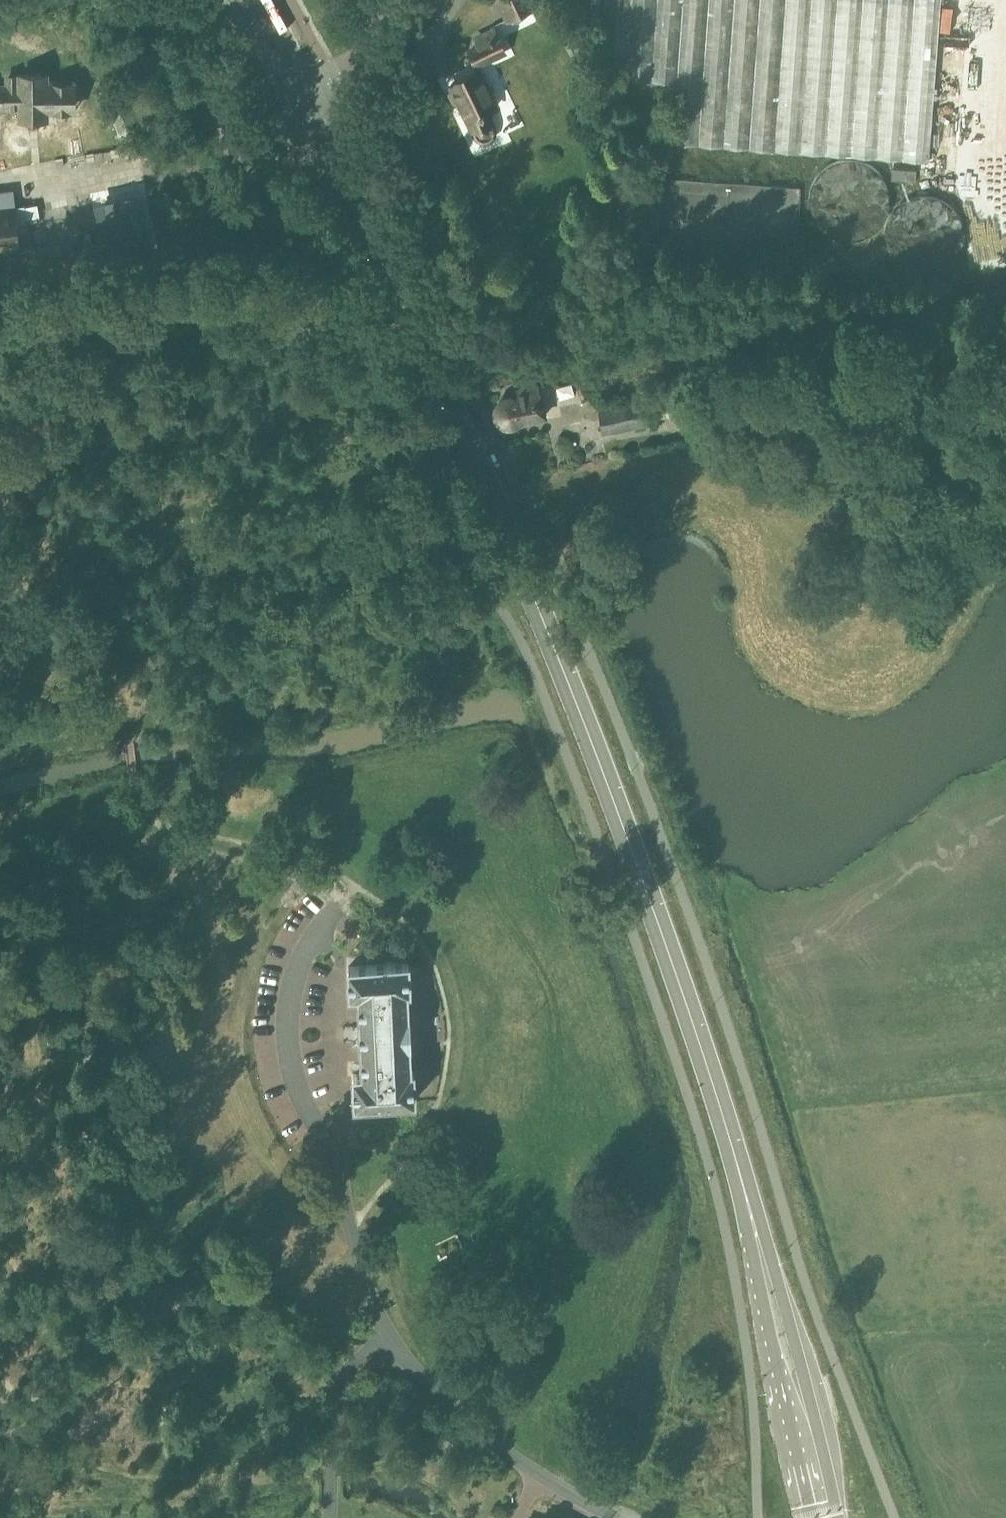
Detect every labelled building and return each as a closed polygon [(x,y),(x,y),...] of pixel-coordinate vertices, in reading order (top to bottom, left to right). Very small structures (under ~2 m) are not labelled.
[(528,0),(498,0),(505,14),(508,19),(532,8),(528,0)] [(577,15),(589,8),(584,0),(569,0),(577,15)] [(936,0),(602,0),(598,55),(624,57),(622,82),(673,85),(669,144),(924,162),(936,0)] [(474,48),(481,62),(495,55),(507,49),(497,29),(496,27),(480,35),(483,42),(474,47),(473,47),(474,48)] [(573,45),(584,38),(578,28),(567,35),(573,45)] [(455,85),(475,131),(478,136),(481,140),(486,143),(491,142),(495,138),(497,133),(496,128),(494,123),(490,114),(499,110),(483,73),(455,85)] [(0,86),(0,108),(9,108),(9,96),(21,96),(21,101),(55,100),(55,110),(70,110),(70,83),(41,83),(41,74),(19,74),(19,80),(17,80),(17,78),(7,78),(8,86),(0,86)] [(868,236),(879,227),(887,216),(890,203),(889,190),(884,179),(876,170),(865,163),(853,161),(840,162),(829,167),(820,175),(813,186),(811,198),(812,212),(819,224),(829,233),(841,239),(855,239),(868,236)] [(945,271),(955,263),(962,252),(965,239),(964,226),(959,215),(950,206),(939,199),(927,197),(914,199),(903,205),(894,214),(889,225),(887,238),(890,251),(896,262),(907,270),(919,275),(932,275),(945,271)] [(21,251),(15,206),(0,208),(0,254),(21,251)] [(498,415),(498,417),(499,418),(500,419),(501,421),(502,422),(503,423),(505,424),(506,425),(508,425),(509,426),(511,426),(520,421),(544,416),(540,394),(539,394),(538,386),(516,390),(518,398),(515,399),(514,399),(513,399),(511,399),(510,399),(508,399),(507,400),(505,400),(504,401),(503,402),(502,403),(501,404),(500,405),(499,406),(499,408),(498,409),(498,411),(498,412),(498,414),(498,415)] [(604,434),(650,425),(645,400),(599,409),(604,434)] [(348,1071),(348,1102),(409,1100),(407,1070),(405,1070),(402,990),(405,990),(404,962),(344,965),(345,995),(356,995),(358,1071),(348,1071)]
